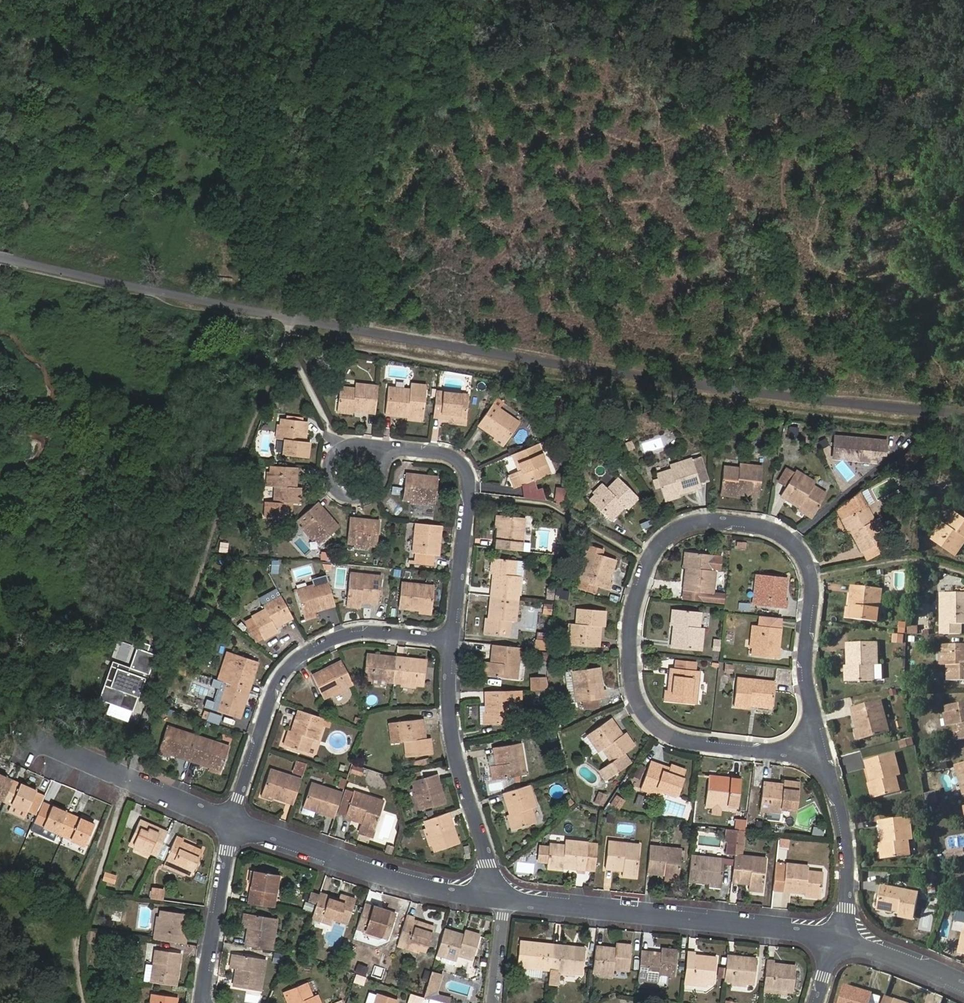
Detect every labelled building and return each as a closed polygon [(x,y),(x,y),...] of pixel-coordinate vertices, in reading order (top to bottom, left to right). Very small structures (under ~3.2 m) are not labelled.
[(384,415),(406,417),(421,419),(423,399),(424,386),(410,384),(409,392),(387,390),(384,415)] [(350,412),(373,415),(376,389),(353,387),(352,392),(338,391),(336,411),(350,412)] [(434,394),(431,418),(452,420),(464,422),(467,397),(434,394)] [(496,395),(483,414),(501,426),(511,433),(524,414),(496,395)] [(571,421),(573,409),(564,408),(563,420),(571,421)] [(278,427),(277,440),(283,441),(283,456),(307,458),(308,442),(304,441),(306,421),(279,419),(278,427)] [(509,436),(511,433),(501,426),(498,429),(509,436)] [(885,442),(833,437),(831,456),(853,458),(853,461),(875,462),(875,454),(883,455),(885,442)] [(537,445),(513,455),(519,471),(515,473),(520,486),(548,473),(537,445)] [(898,460),(902,465),(911,458),(907,452),(898,460)] [(701,457),(691,460),(700,488),(709,485),(701,457)] [(664,498),(678,494),(700,488),(691,460),(671,467),(671,470),(656,475),(663,499),(664,498)] [(720,492),(735,494),(758,496),(761,467),(739,465),(738,469),(722,467),(720,492)] [(779,481),(786,486),(794,471),(786,466),(779,481)] [(297,468),(277,467),(276,472),(271,472),(269,487),(275,488),(274,502),(264,501),(263,517),(281,518),(281,511),(288,512),(289,503),(299,504),(300,488),(296,487),(297,468)] [(794,471),(786,486),(780,496),(799,508),(813,516),(825,494),(812,486),(814,483),(794,471)] [(517,487),(520,486),(515,473),(512,474),(517,487)] [(400,498),(408,499),(426,501),(434,502),(436,477),(403,474),(400,498)] [(587,498),(601,482),(597,479),(584,495),(587,498)] [(636,497),(619,479),(608,491),(604,487),(590,501),(608,520),(622,506),(625,509),(636,497)] [(564,500),(565,488),(556,487),(556,499),(564,500)] [(862,552),(885,540),(887,539),(877,520),(873,522),(865,508),(857,493),(838,509),(844,519),(851,533),(862,552)] [(680,499),(678,494),(664,498),(666,503),(680,499)] [(337,526),(317,501),(298,518),(303,523),(313,536),(319,542),(337,526)] [(811,519),(813,516),(799,508),(798,511),(811,519)] [(954,555),(963,540),(963,519),(957,514),(948,527),(944,524),(932,540),(954,555)] [(497,528),(495,550),(520,552),(523,518),(499,515),(497,528)] [(847,534),(851,533),(844,519),(840,521),(847,534)] [(349,520),(346,544),(353,545),(368,546),(375,547),(378,523),(349,520)] [(311,538),(313,536),(303,523),(300,525),(311,538)] [(439,526),(415,523),(415,530),(413,547),(412,555),(415,555),(432,557),(436,557),(439,526)] [(887,539),(885,540),(890,549),(899,545),(894,536),(887,539)] [(890,549),(885,540),(862,552),(867,561),(890,549)] [(590,547),(589,552),(590,553),(581,582),(578,590),(595,593),(597,587),(608,589),(610,582),(607,582),(614,559),(601,556),(602,550),(590,547)] [(590,553),(589,552),(584,551),(576,581),(581,582),(590,553)] [(712,594),(714,573),(710,572),(711,555),(687,553),(686,568),(683,590),(712,594)] [(432,566),(432,557),(415,555),(414,564),(432,566)] [(494,574),(491,598),(518,600),(520,577),(515,577),(516,561),(495,559),(494,574)] [(515,577),(520,577),(523,578),(525,562),(516,561),(515,577)] [(345,603),(359,604),(359,602),(377,604),(380,577),(348,573),(345,603)] [(784,578),(759,575),(757,606),(784,609),(785,600),(783,600),(784,578)] [(333,603),(326,579),(294,589),(301,612),(313,609),(333,603)] [(418,609),(429,611),(432,585),(400,582),(397,607),(418,609)] [(849,608),(848,618),(848,619),(877,622),(881,590),(852,586),(849,608)] [(569,599),(570,591),(560,590),(560,598),(569,599)] [(712,594),(683,590),(682,598),(723,603),(724,595),(712,594)] [(291,617),(279,593),(272,596),(261,603),(263,608),(249,616),(261,638),(275,630),(273,626),(291,617)] [(259,600),(261,603),(272,596),(271,594),(259,600)] [(945,594),(946,624),(946,634),(963,634),(963,624),(963,594),(945,594)] [(518,600),(491,598),(489,620),(488,635),(508,637),(510,622),(515,623),(518,600)] [(603,611),(579,609),(577,625),(572,624),(570,644),(595,646),(598,627),(601,627),(603,611)] [(675,610),(673,625),(671,647),(700,651),(702,630),(699,629),(700,612),(675,610)] [(304,620),(317,618),(315,612),(303,615),(304,620)] [(254,641),(261,638),(249,616),(242,619),(254,641)] [(758,616),(756,626),(777,629),(778,619),(758,616)] [(756,626),(754,626),(751,655),(776,658),(780,629),(777,629),(756,626)] [(904,643),(904,634),(892,633),(892,643),(904,643)] [(99,696),(133,708),(138,693),(139,694),(146,674),(142,673),(144,669),(149,671),(156,651),(155,650),(147,648),(149,645),(150,641),(142,638),(140,645),(137,644),(130,664),(131,665),(130,669),(117,664),(110,683),(104,681),(99,696)] [(547,652),(548,643),(535,642),(534,650),(547,652)] [(848,666),(848,681),(873,680),(873,678),(873,664),(876,664),(876,643),(848,643),(848,666)] [(943,664),(948,665),(948,680),(963,680),(963,644),(943,645),(943,664)] [(520,649),(493,646),(492,663),(489,663),(487,677),(516,680),(520,649)] [(226,673),(223,680),(246,687),(255,660),(233,651),(230,659),(226,673)] [(394,682),(397,659),(367,656),(363,678),(372,679),(386,681),(394,682)] [(222,672),(226,673),(230,659),(227,658),(222,672)] [(426,662),(397,659),(394,682),(401,683),(415,684),(424,685),(426,662)] [(353,682),(342,661),(312,676),(323,696),(331,693),(345,686),(353,682)] [(673,669),(695,671),(696,663),(674,661),(673,669)] [(111,662),(104,681),(110,683),(117,664),(111,662)] [(733,674),(734,664),(726,664),(725,673),(733,674)] [(882,664),(873,664),(873,678),(882,678),(882,664)] [(572,671),(576,702),(605,698),(603,690),(601,690),(597,668),(572,671)] [(667,691),(666,701),(695,704),(698,672),(695,671),(673,669),(669,668),(667,691)] [(569,703),(576,702),(572,671),(564,672),(569,703)] [(530,678),(531,691),(545,691),(544,677),(530,678)] [(749,703),(771,706),(773,683),(736,678),(733,706),(748,707),(748,706),(749,703)] [(246,687),(223,680),(221,686),(216,701),(214,708),(237,716),(246,687)] [(213,699),(216,701),(221,686),(217,685),(213,699)] [(345,686),(331,693),(332,696),(346,690),(345,686)] [(511,691),(486,692),(487,707),(488,724),(511,723),(511,699),(521,698),(521,691),(511,691)] [(598,700),(581,703),(582,712),(599,709),(598,700)] [(857,729),(860,739),(888,732),(880,700),(852,708),(857,729)] [(958,740),(963,739),(963,703),(947,705),(951,726),(956,725),(958,740)] [(332,720),(325,717),(300,708),(290,735),(287,746),(308,753),(313,738),(317,739),(322,723),(330,726),(332,720)] [(210,711),(207,719),(219,723),(222,715),(210,711)] [(595,718),(598,724),(609,719),(606,713),(595,718)] [(397,727),(399,741),(405,740),(407,755),(431,752),(429,736),(425,737),(422,717),(397,720),(397,727)] [(391,741),(399,741),(397,727),(397,720),(388,721),(391,741)] [(623,734),(620,736),(608,720),(587,734),(599,751),(603,748),(612,760),(600,768),(607,778),(630,762),(624,753),(632,747),(623,734)] [(192,757),(199,735),(168,724),(160,747),(173,751),(192,757)] [(318,741),(313,739),(308,755),(316,758),(325,728),(322,727),(318,741)] [(230,745),(199,735),(192,757),(210,763),(222,768),(230,745)] [(913,744),(912,737),(900,741),(902,748),(913,744)] [(494,766),(497,780),(527,774),(521,744),(496,748),(498,766),(494,766)] [(871,782),(875,796),(876,797),(899,791),(895,775),(898,774),(893,754),(866,761),(871,782)] [(428,758),(413,762),(414,768),(429,764),(428,758)] [(307,762),(300,759),(296,771),(303,773),(307,762)] [(963,793),(963,763),(955,765),(963,793)] [(647,791),(660,795),(662,790),(676,795),(684,772),(669,767),(668,771),(649,764),(640,788),(647,791)] [(354,765),(352,772),(361,776),(363,768),(354,765)] [(963,794),(963,793),(955,765),(950,767),(959,796),(963,794)] [(273,795),(294,803),(301,779),(269,768),(261,791),(273,795)] [(18,777),(0,769),(0,793),(9,797),(18,777)] [(416,789),(420,802),(422,809),(445,802),(436,775),(413,782),(416,789)] [(39,787),(18,777),(9,797),(14,799),(30,807),(39,811),(44,800),(47,795),(37,791),(39,787)] [(709,777),(706,803),(736,807),(739,778),(732,777),(731,780),(709,777)] [(316,810),(335,816),(336,812),(343,793),(311,782),(303,805),(316,810)] [(784,783),(783,787),(763,784),(759,809),(780,812),(781,807),(796,809),(799,785),(784,783)] [(531,786),(506,794),(513,815),(517,830),(537,823),(533,809),(538,807),(531,786)] [(336,812),(346,815),(354,791),(345,788),(343,793),(336,812)] [(272,800),(273,795),(261,791),(260,795),(272,800)] [(362,824),(375,829),(384,801),(354,791),(346,815),(363,821),(362,824)] [(598,791),(594,803),(603,806),(607,794),(598,791)] [(658,799),(660,795),(647,791),(645,794),(658,799)] [(935,802),(933,792),(923,794),(925,804),(935,802)] [(614,796),(609,805),(616,809),(621,800),(614,796)] [(27,815),(30,807),(14,799),(11,807),(27,815)] [(46,824),(54,805),(44,800),(39,811),(33,826),(43,831),(46,824)] [(46,824),(66,834),(75,814),(54,805),(46,824)] [(458,841),(448,812),(425,820),(427,827),(433,843),(435,849),(458,841)] [(75,814),(66,834),(87,843),(97,823),(75,814)] [(386,815),(380,834),(390,838),(396,818),(386,815)] [(513,831),(517,830),(513,815),(509,817),(513,831)] [(883,842),(885,857),(908,854),(907,838),(911,837),(908,817),(880,820),(883,842)] [(135,840),(161,852),(171,830),(144,819),(135,840)] [(374,832),(375,829),(362,824),(360,828),(374,832)] [(429,844),(433,843),(427,827),(424,828),(429,844)] [(374,832),(360,828),(359,831),(373,836),(374,832)] [(736,831),(728,830),(727,842),(735,843),(736,831)] [(743,832),(736,831),(735,843),(735,846),(742,847),(743,832)] [(169,860),(189,870),(197,873),(207,850),(187,841),(189,838),(180,834),(169,860)] [(778,846),(789,847),(789,839),(778,838),(778,846)] [(547,865),(560,866),(578,868),(577,872),(584,873),(585,869),(587,848),(594,849),(594,843),(588,842),(565,840),(565,845),(549,844),(547,865)] [(623,874),(636,875),(640,845),(609,842),(606,868),(624,870),(623,874)] [(735,843),(727,842),(726,855),(734,856),(735,846),(735,843)] [(596,870),(598,843),(594,843),(594,849),(587,848),(585,869),(596,870)] [(649,846),(647,872),(665,874),(664,877),(680,878),(681,878),(683,850),(649,846)] [(948,859),(963,857),(963,849),(963,848),(947,850),(948,859)] [(769,860),(734,856),(732,883),(749,884),(749,888),(766,890),(769,860)] [(691,857),(689,881),(711,883),(721,884),(722,884),(724,860),(691,857)] [(187,873),(189,870),(169,860),(167,864),(187,873)] [(787,865),(775,864),(773,890),(784,891),(807,893),(821,895),(823,875),(809,873),(810,868),(787,865)] [(252,898),(275,903),(281,870),(257,866),(255,878),(252,898)] [(104,872),(101,880),(114,884),(116,875),(104,872)] [(310,892),(320,895),(322,889),(323,884),(314,881),(310,892)] [(157,884),(155,894),(165,896),(166,886),(157,884)] [(25,894),(30,897),(35,887),(30,885),(25,894)] [(936,892),(934,885),(927,886),(928,893),(936,892)] [(881,886),(877,908),(898,912),(898,915),(898,916),(913,918),(918,893),(881,886)] [(35,887),(30,897),(36,900),(40,890),(35,887)] [(58,896),(68,903),(73,893),(63,888),(58,896)] [(316,910),(315,913),(324,915),(334,918),(336,913),(350,917),(358,895),(342,890),(340,895),(322,889),(320,895),(316,910)] [(367,900),(359,923),(390,934),(398,911),(367,900)] [(306,902),(303,909),(311,913),(314,905),(306,902)] [(125,917),(127,908),(117,906),(115,916),(125,917)] [(164,906),(159,935),(188,939),(189,931),(186,931),(189,910),(164,906)] [(256,924),(252,942),(278,946),(283,915),(255,910),(252,923),(252,924),(256,924)] [(408,914),(399,941),(427,951),(435,927),(415,920),(415,917),(408,914)] [(963,933),(963,922),(950,918),(947,930),(963,933)] [(96,939),(98,928),(91,927),(89,938),(96,939)] [(445,927),(438,953),(448,956),(458,959),(460,953),(474,958),(481,934),(466,930),(465,933),(445,927)] [(544,967),(550,968),(553,943),(521,939),(518,964),(527,965),(544,967)] [(550,968),(549,982),(558,983),(559,973),(558,973),(558,969),(575,971),(583,972),(586,947),(553,943),(550,968)] [(617,947),(596,945),(594,971),(615,974),(616,967),(630,969),(632,945),(618,944),(617,947)] [(156,960),(154,978),(178,981),(182,949),(159,945),(156,960)] [(662,952),(641,949),(638,975),(660,977),(661,972),(675,973),(678,950),(662,948),(662,952)] [(237,949),(235,962),(235,963),(238,963),(236,981),(262,986),(268,955),(237,949)] [(696,952),(687,951),(684,980),(714,984),(717,958),(696,955),(696,952)] [(757,960),(727,956),(724,980),(754,984),(757,960)] [(149,959),(146,977),(154,978),(156,960),(149,959)] [(775,961),(766,960),(763,988),(793,992),(796,967),(775,964),(775,961)] [(542,976),(544,967),(527,965),(525,973),(542,976)] [(440,972),(433,970),(426,993),(448,999),(450,992),(435,989),(440,972)] [(355,975),(353,982),(364,985),(366,978),(355,975)] [(309,979),(287,988),(292,1001),(293,1002),(317,1002),(309,979)] [(872,993),(844,985),(839,1002),(870,1002),(872,993)] [(378,988),(373,1002),(395,1002),(398,995),(378,988)] [(178,992),(154,989),(152,1002),(176,1002),(178,992)]
